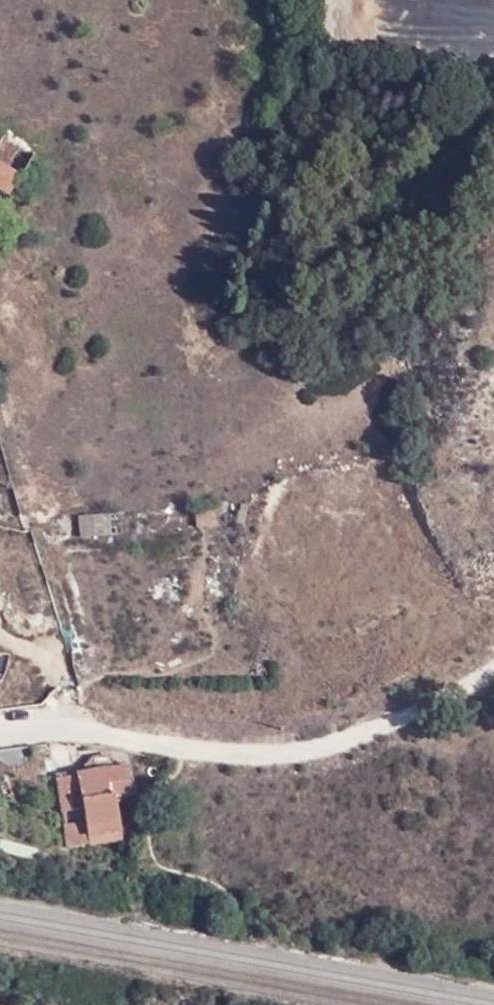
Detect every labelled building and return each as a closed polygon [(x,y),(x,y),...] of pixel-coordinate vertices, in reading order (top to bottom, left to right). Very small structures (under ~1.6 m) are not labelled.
[(21,184),(32,161),(1,144),(0,147),(0,205),(8,210),(11,204),(17,207),(24,207),(33,191),(21,184)] [(217,525),(216,504),(111,514),(113,534),(217,525)] [(94,536),(113,534),(111,514),(92,515),(94,536)] [(106,825),(111,845),(123,841),(114,804),(134,800),(126,770),(115,772),(113,762),(94,767),(97,777),(58,786),(68,820),(87,816),(90,829),(106,825)] [(87,816),(68,820),(77,854),(95,848),(90,829),(87,816)] [(90,829),(95,848),(111,845),(106,825),(90,829)]
